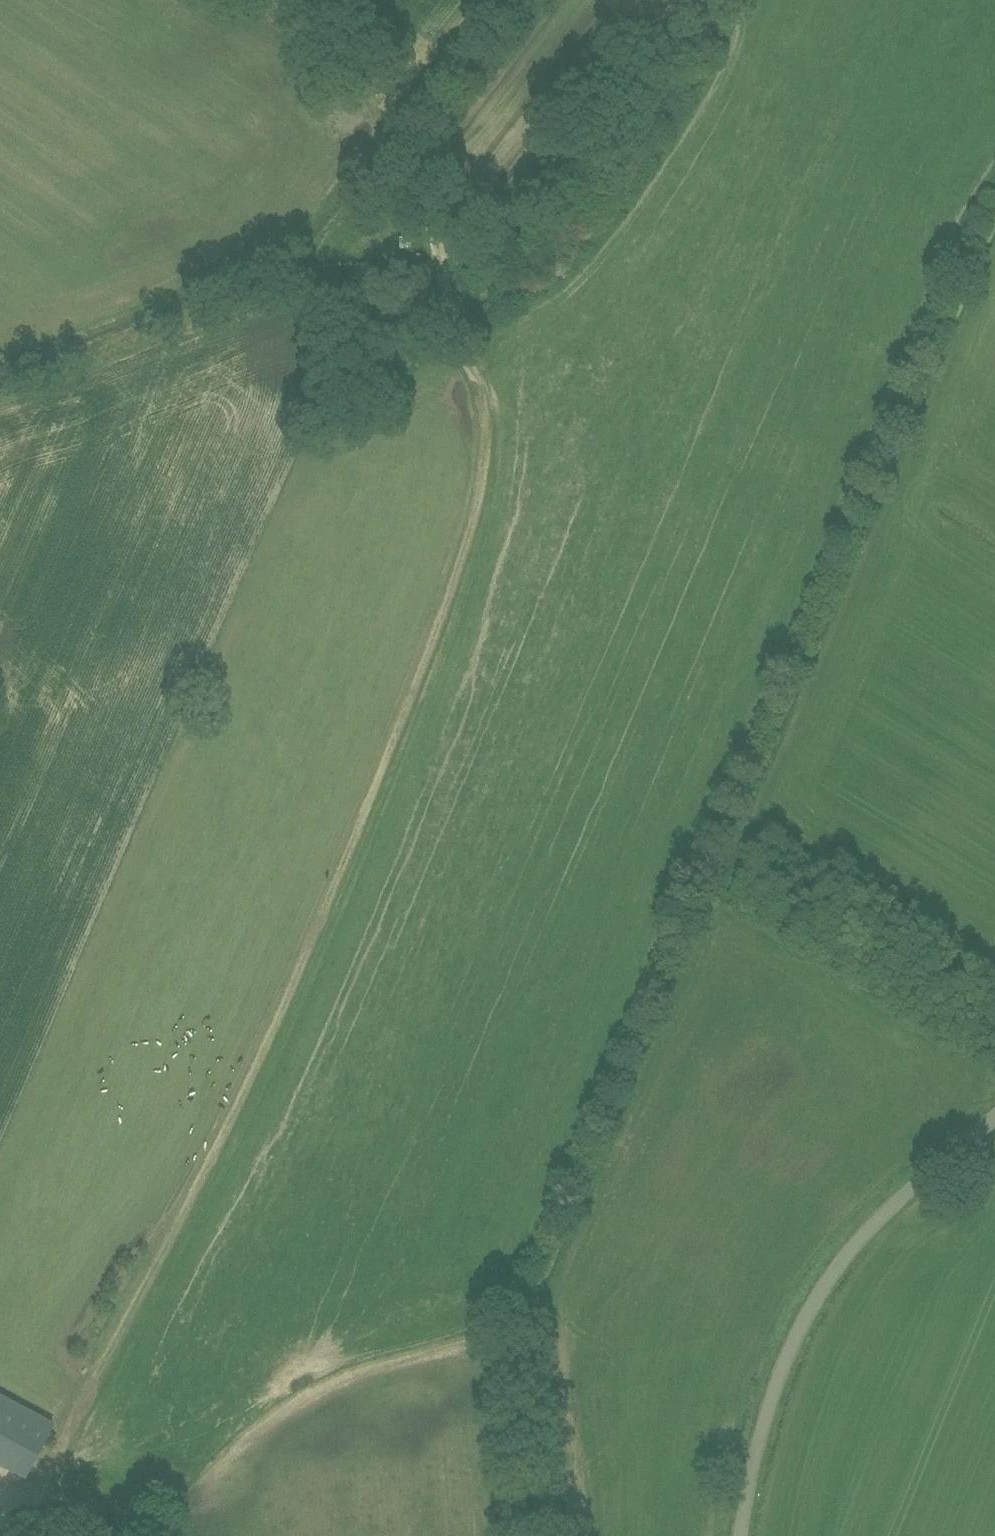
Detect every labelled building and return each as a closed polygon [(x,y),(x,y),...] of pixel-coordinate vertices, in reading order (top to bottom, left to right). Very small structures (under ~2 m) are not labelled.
[(0,1398),(0,1466),(25,1479),(53,1426),(0,1398)]
